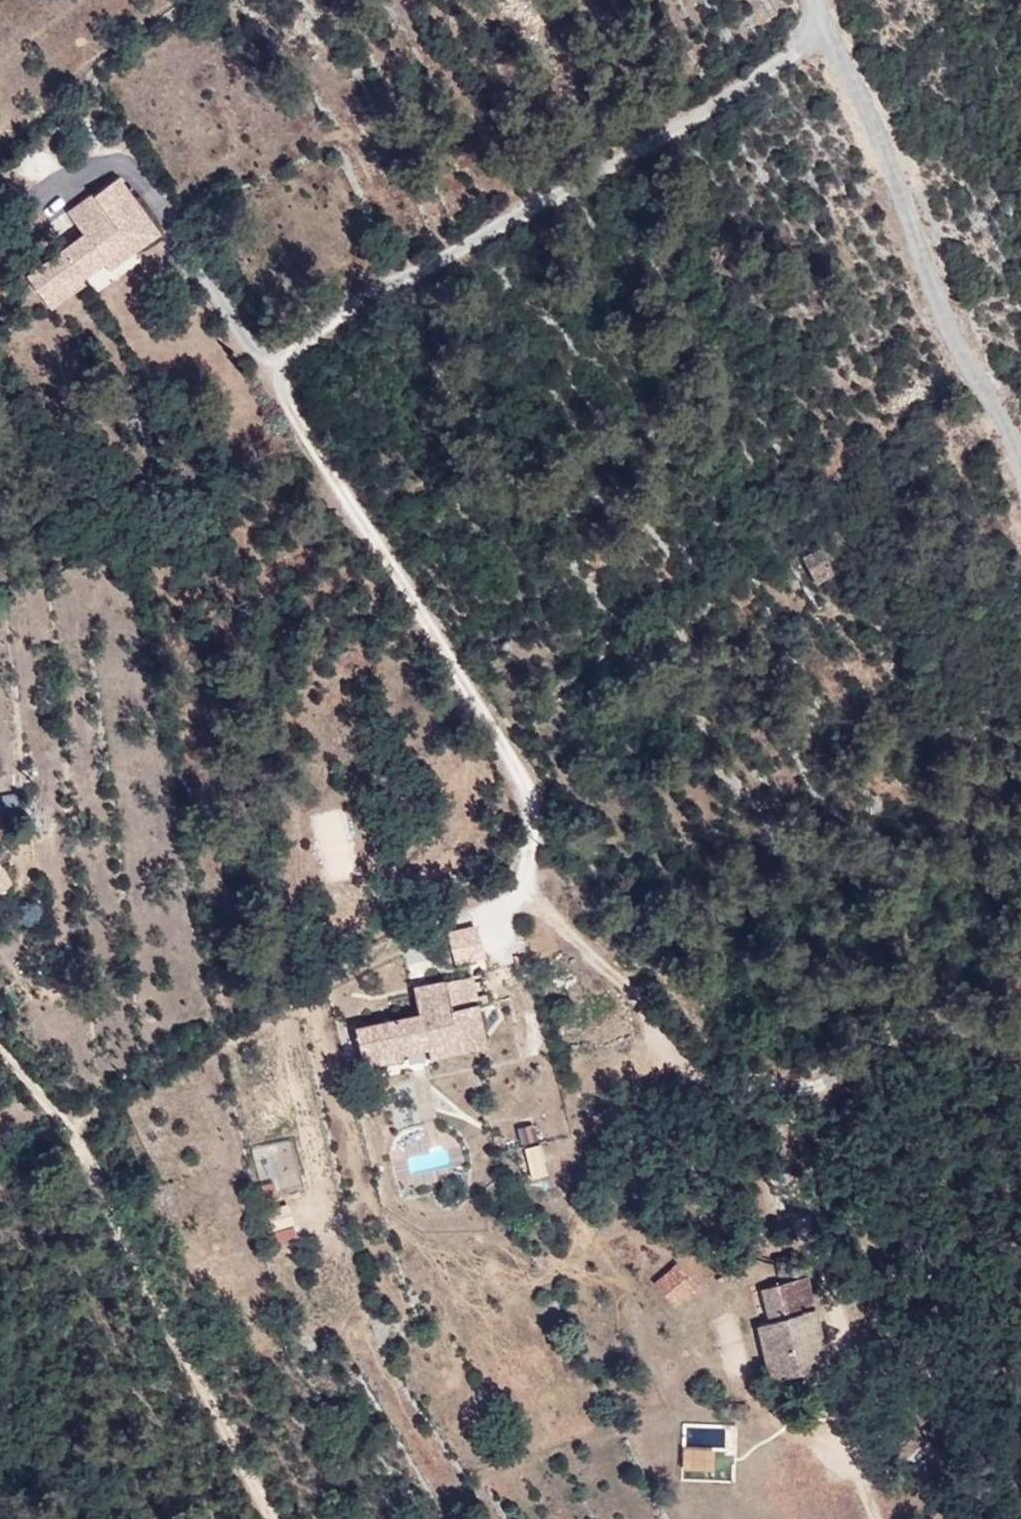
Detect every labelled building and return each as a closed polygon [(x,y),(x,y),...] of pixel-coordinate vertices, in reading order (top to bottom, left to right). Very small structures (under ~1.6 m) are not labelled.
[(100,244),(44,282),(42,284),(64,312),(122,270),(127,276),(176,241),(138,185),(85,223),(100,244)] [(835,540),(800,557),(817,585),(851,567),(835,540)] [(3,812),(19,808),(14,790),(0,794),(0,801),(3,812)] [(476,925),(446,931),(453,965),(483,960),(476,925)] [(437,1017),(373,1028),(371,1028),(379,1076),(420,1069),(418,1057),(447,1052),(449,1064),(504,1054),(491,981),(432,992),(437,1017)] [(261,1199),(302,1193),(293,1139),(252,1145),(261,1199)] [(289,1215),(268,1223),(278,1249),(300,1241),(289,1215)] [(673,1310),(696,1290),(674,1265),(651,1285),(673,1310)] [(799,1370),(842,1364),(832,1310),(799,1316),(806,1347),(795,1350),(799,1370)] [(778,1374),(799,1370),(795,1350),(806,1347),(799,1316),(767,1321),(778,1374)]
